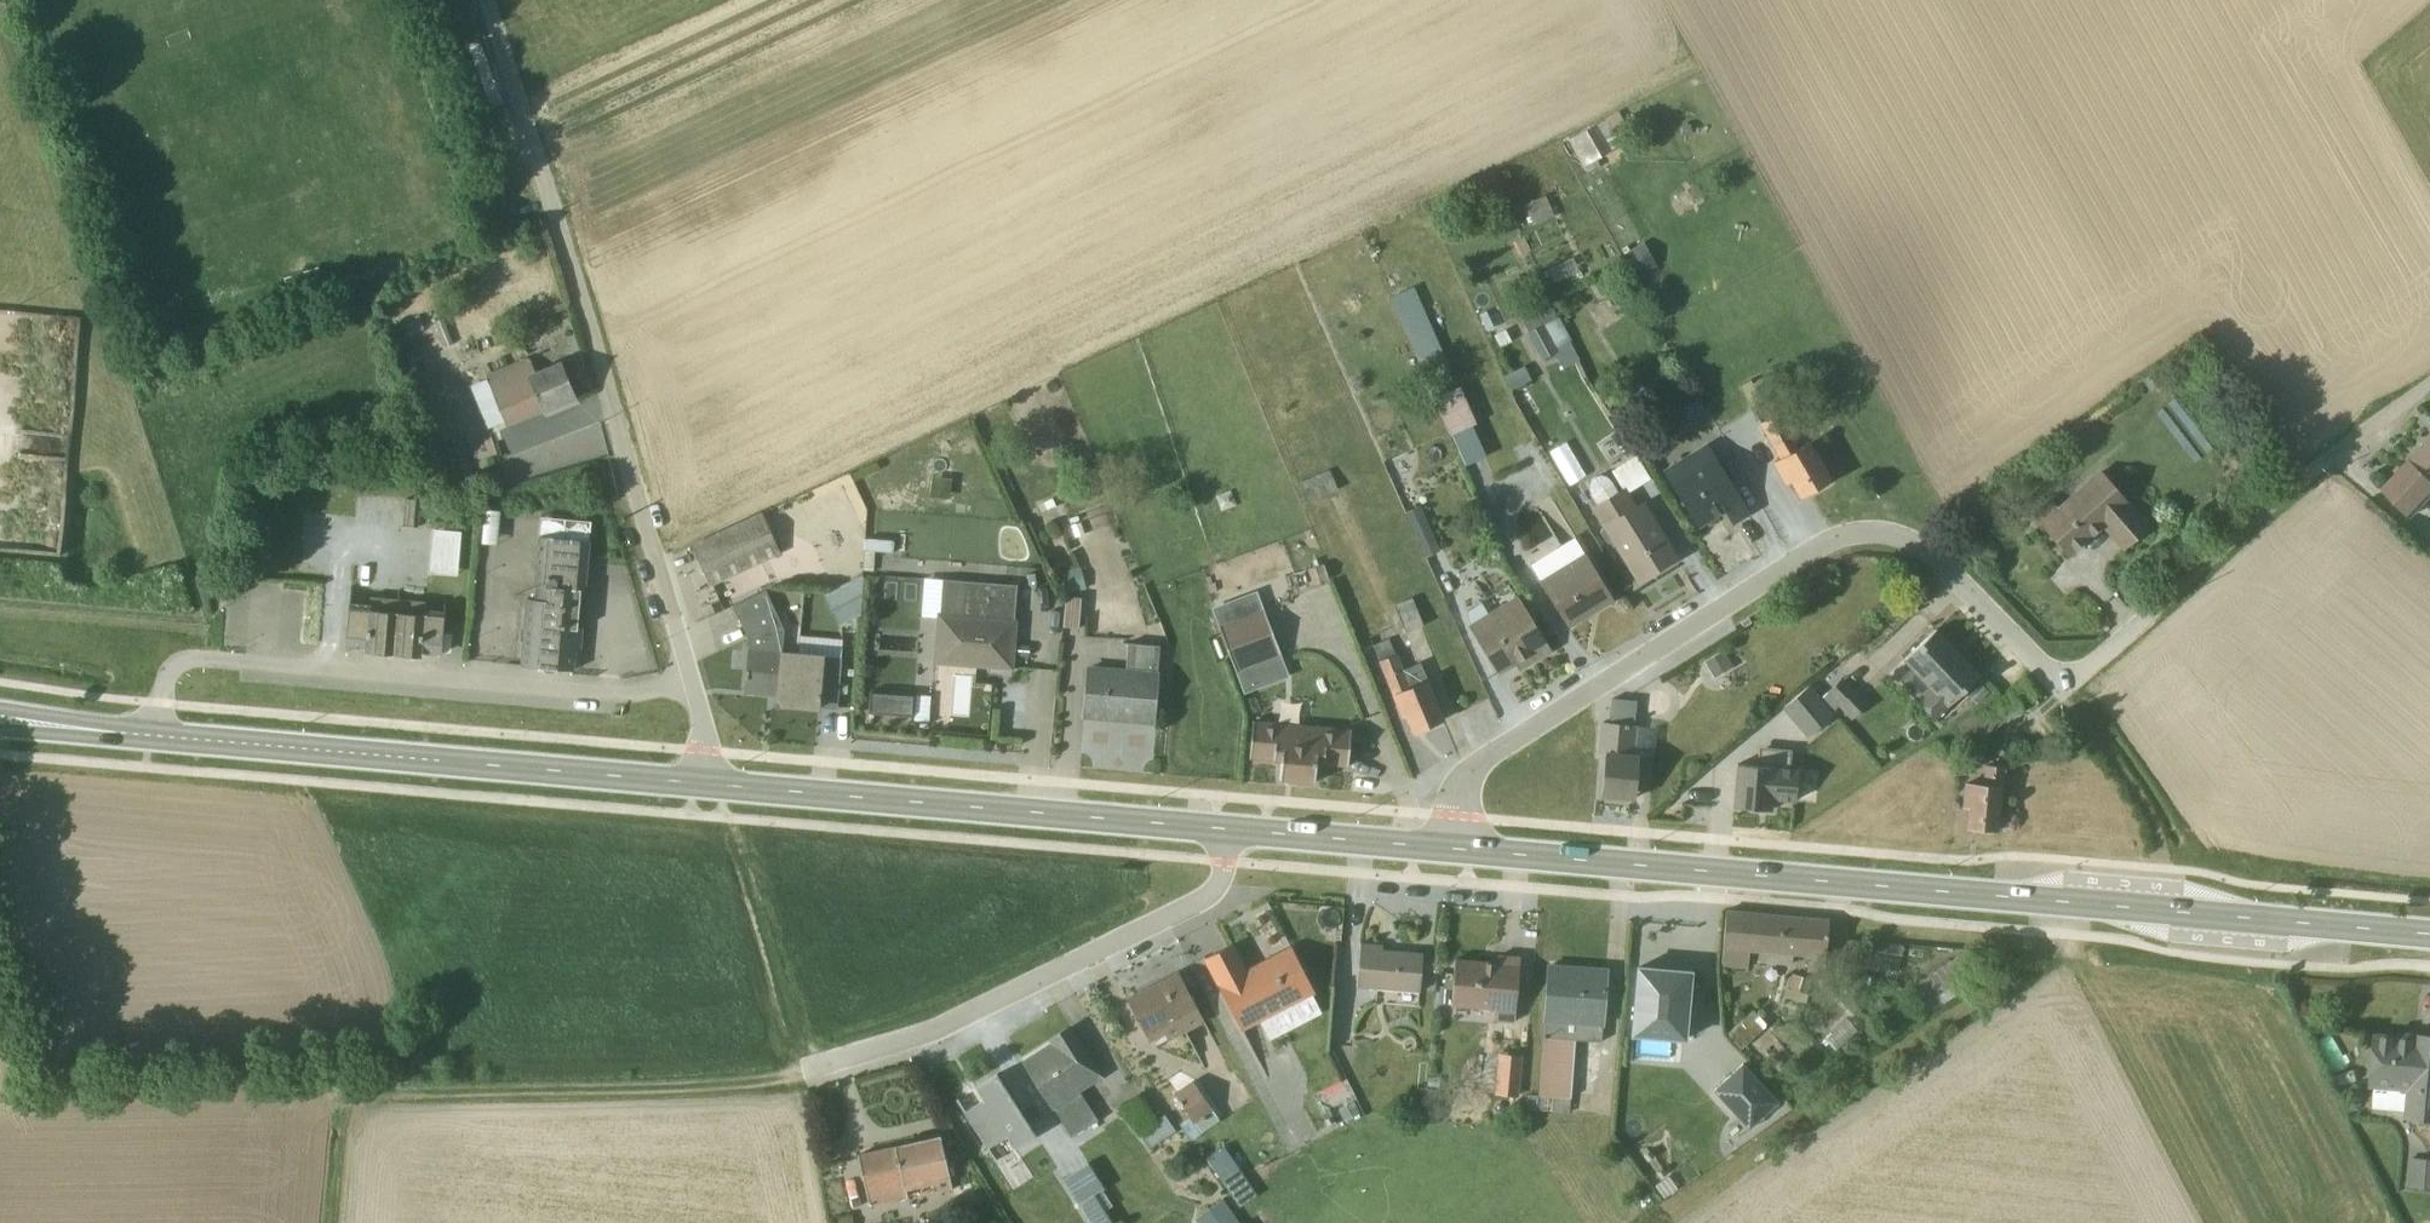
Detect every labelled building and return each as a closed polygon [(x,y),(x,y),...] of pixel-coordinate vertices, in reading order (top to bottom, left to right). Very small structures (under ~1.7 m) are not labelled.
[(1604,120),(1566,142),(1581,167),(1608,152),(1619,146),(1604,120)] [(1543,196),(1522,205),(1527,217),(1524,219),(1526,224),(1529,222),(1531,226),(1552,217),(1543,196)] [(1572,258),(1545,271),(1552,285),(1578,271),(1572,258)] [(1449,371),(1412,287),(1388,298),(1425,382),(1449,372),(1449,371)] [(1569,340),(1556,318),(1547,303),(1518,318),(1540,361),(1555,352),(1553,349),(1569,340)] [(433,322),(442,347),(451,344),(441,319),(433,322)] [(485,379),(468,387),(486,430),(503,422),(505,427),(574,398),(560,363),(533,373),(527,359),(484,377),(485,379)] [(1529,380),(1523,367),(1503,377),(1509,390),(1529,380)] [(1620,386),(1602,397),(1608,408),(1615,404),(1628,424),(1636,419),(1624,399),(1627,397),(1620,386)] [(1430,394),(1429,394),(1448,436),(1451,434),(1462,458),(1476,451),(1466,428),(1474,424),(1457,387),(1438,395),(1436,391),(1430,394)] [(533,448),(499,461),(508,485),(612,446),(594,400),(525,426),(533,448)] [(1777,413),(1757,425),(1777,459),(1772,462),(1784,483),(1789,480),(1799,497),(1828,480),(1806,443),(1787,408),(1777,413)] [(2383,490),(2412,517),(2429,497),(2429,439),(2383,490)] [(1704,444),(1662,470),(1696,525),(1723,509),(1731,522),(1746,513),(1704,444)] [(1591,507),(1636,581),(1674,558),(1640,503),(1640,502),(1634,505),(1627,494),(1650,480),(1637,460),(1611,476),(1619,489),(1616,491),(1611,482),(1605,476),(1599,475),(1592,477),(1588,481),(1586,487),(1587,494),(1594,505),(1591,507)] [(1336,490),(1327,470),(1295,484),(1304,504),(1336,490)] [(2048,500),(2031,514),(2066,554),(2100,524),(2121,548),(2145,527),(2097,473),(2056,509),(2048,500)] [(404,500),(401,526),(416,527),(418,501),(404,500)] [(1438,551),(1418,507),(1402,514),(1423,559),(1438,551)] [(1977,508),(1960,520),(1968,531),(1985,519),(1977,508)] [(707,585),(778,554),(760,514),(689,546),(707,585)] [(583,592),(589,522),(538,518),(536,536),(531,599),(524,599),(519,667),(568,672),(571,671),(574,652),(578,652),(580,629),(576,628),(579,593),(583,592)] [(460,533),(431,530),(427,574),(455,576),(460,533)] [(1528,565),(1566,627),(1611,600),(1582,553),(1572,538),(1528,565)] [(1060,573),(1066,595),(1084,590),(1079,568),(1060,573)] [(1008,667),(1014,586),(941,580),(934,661),(1008,667)] [(823,595),(838,626),(856,616),(841,586),(823,595)] [(816,706),(835,708),(840,659),(823,657),(822,655),(781,651),(782,630),(764,591),(732,606),(748,641),(743,693),(776,695),(775,705),(815,709),(816,706)] [(1064,597),(1061,627),(1076,629),(1079,599),(1064,597)] [(1529,662),(1546,651),(1513,597),(1468,624),(1497,672),(1525,656),(1529,662)] [(348,604),(344,646),(372,649),(372,653),(411,657),(411,652),(439,654),(440,649),(443,649),(444,636),(441,635),(442,612),(424,610),(425,603),(369,598),(369,605),(348,604)] [(1410,599),(1393,606),(1404,633),(1421,626),(1410,599)] [(1280,655),(1261,609),(1216,627),(1235,673),(1280,655)] [(1977,676),(1933,630),(1901,661),(1910,669),(1897,681),(1916,701),(1914,703),(1931,720),(1977,676)] [(1420,729),(1441,721),(1418,664),(1417,664),(1401,670),(1395,655),(1394,655),(1387,638),(1371,645),(1399,715),(1400,716),(1403,714),(1411,733),(1420,729)] [(1086,666),(1082,716),(1150,722),(1157,647),(1126,644),(1124,669),(1086,666)] [(1722,650),(1702,661),(1712,679),(1732,668),(1722,650)] [(1818,696),(1832,712),(1838,707),(1849,720),(1867,704),(1843,675),(1818,696)] [(1832,712),(1818,696),(1807,684),(1779,707),(1806,738),(1832,716),(1833,714),(1832,712)] [(926,723),(927,720),(928,720),(930,697),(869,691),(868,713),(910,717),(909,722),(926,723)] [(1632,725),(1634,701),(1611,699),(1608,723),(1601,723),(1598,754),(1602,755),(1599,796),(1633,799),(1637,755),(1633,753),(1635,726),(1635,725),(1632,725)] [(1251,722),(1248,759),(1279,762),(1278,780),(1312,783),(1314,764),(1345,767),(1348,730),(1251,722)] [(1731,807),(1769,810),(1770,800),(1793,801),(1795,771),(1787,770),(1788,751),(1758,748),(1756,767),(1735,766),(1731,807)] [(1964,828),(1995,831),(1999,787),(2002,787),(2004,767),(1982,765),(1980,785),(1962,784),(1960,807),(1966,808),(1964,828)] [(1724,911),(1719,966),(1745,968),(1747,952),(1756,952),(1756,963),(1790,965),(1791,956),(1806,957),(1804,973),(1821,974),(1826,921),(1724,911)] [(1867,943),(1865,968),(1896,973),(1900,946),(1867,943)] [(1380,945),(1358,944),(1355,987),(1375,989),(1374,1003),(1414,1007),(1415,992),(1417,992),(1420,954),(1380,950),(1380,945)] [(1230,945),(1202,959),(1240,1031),(1312,993),(1289,948),(1244,970),(1230,945)] [(1924,1014),(1979,978),(1962,953),(1905,991),(1912,1002),(1914,1000),(1924,1014)] [(1496,963),(1453,960),(1450,991),(1435,989),(1434,1005),(1491,1010),(1491,1021),(1512,1023),(1517,958),(1497,956),(1496,963)] [(1599,1042),(1605,971),(1547,966),(1541,1038),(1540,1038),(1536,1096),(1550,1097),(1549,1113),(1567,1114),(1573,1041),(1599,1042)] [(1636,968),(1630,1036),(1683,1040),(1688,972),(1636,968)] [(1175,973),(1125,999),(1147,1042),(1163,1035),(1166,1041),(1202,1022),(1175,973)] [(1789,974),(1782,998),(1805,1004),(1807,995),(1806,995),(1810,979),(1789,974)] [(1751,1010),(1725,1035),(1739,1050),(1765,1026),(1751,1010)] [(1067,1029),(1066,1028),(1049,1040),(1052,1045),(1051,1045),(1022,1063),(1050,1109),(1069,1137),(1096,1120),(1079,1092),(1099,1079),(1067,1029)] [(2375,1037),(2370,1088),(2406,1092),(2404,1119),(2429,1121),(2429,1037),(2414,1036),(2413,1040),(2375,1037)] [(1740,1062),(1709,1090),(1745,1129),(1775,1102),(1740,1062)] [(994,1075),(974,1088),(981,1100),(963,1112),(986,1147),(1004,1136),(1012,1149),(1033,1135),(994,1075)] [(1190,1081),(1172,1094),(1187,1116),(1177,1123),(1189,1141),(1217,1121),(1190,1081)] [(1332,1121),(1357,1110),(1345,1082),(1320,1092),(1332,1121)] [(1152,1122),(1134,1096),(1122,1104),(1139,1131),(1152,1122)] [(1139,1131),(1137,1132),(1147,1149),(1173,1132),(1162,1116),(1152,1122),(1139,1131)] [(936,1194),(949,1190),(938,1137),(856,1156),(869,1207),(905,1198),(904,1192),(933,1185),(936,1194)] [(1255,1197),(1221,1146),(1204,1158),(1237,1209),(1255,1197)] [(2408,1158),(2404,1188),(2429,1190),(2429,1160),(2408,1158)] [(1086,1163),(1060,1180),(1088,1222),(1110,1222),(1093,1195),(1103,1189),(1086,1163)] [(1193,1219),(1196,1222),(1237,1222),(1221,1200),(1193,1219)]
